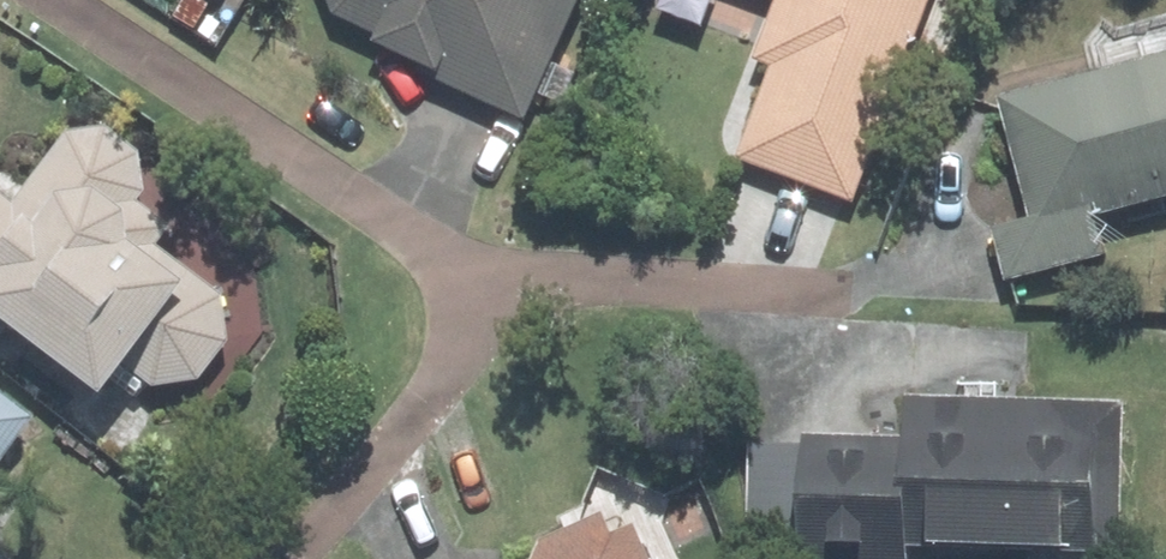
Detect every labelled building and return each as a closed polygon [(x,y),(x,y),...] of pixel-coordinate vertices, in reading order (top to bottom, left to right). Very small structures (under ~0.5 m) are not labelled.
[(303,10),(368,38),(360,56),(519,125),(573,0),(307,0),(303,10)] [(850,202),(926,0),(771,0),(743,69),(770,80),(738,158),(850,202)] [(997,101),(1031,225),(993,236),(1005,281),(1102,255),(1092,219),(1165,199),(1165,55),(997,101)] [(91,402),(125,362),(151,383),(154,384),(158,385),(162,385),(165,386),(169,386),(172,386),(176,385),(180,384),(183,384),(187,382),(190,381),(193,380),(197,378),(200,376),(202,373),(205,371),(208,368),(210,366),(212,363),(214,360),(216,356),(217,353),(219,350),(220,346),(221,342),(221,339),(221,335),(221,332),(221,328),(221,324),(220,321),(219,317),(218,314),(216,310),(215,307),(123,236),(157,192),(73,126),(12,204),(0,194),(0,326),(91,402)] [(36,422),(0,394),(0,469),(36,422)] [(902,395),(900,447),(750,440),(745,558),(1115,558),(1123,405),(902,395)] [(628,509),(510,558),(649,558),(628,509)]
